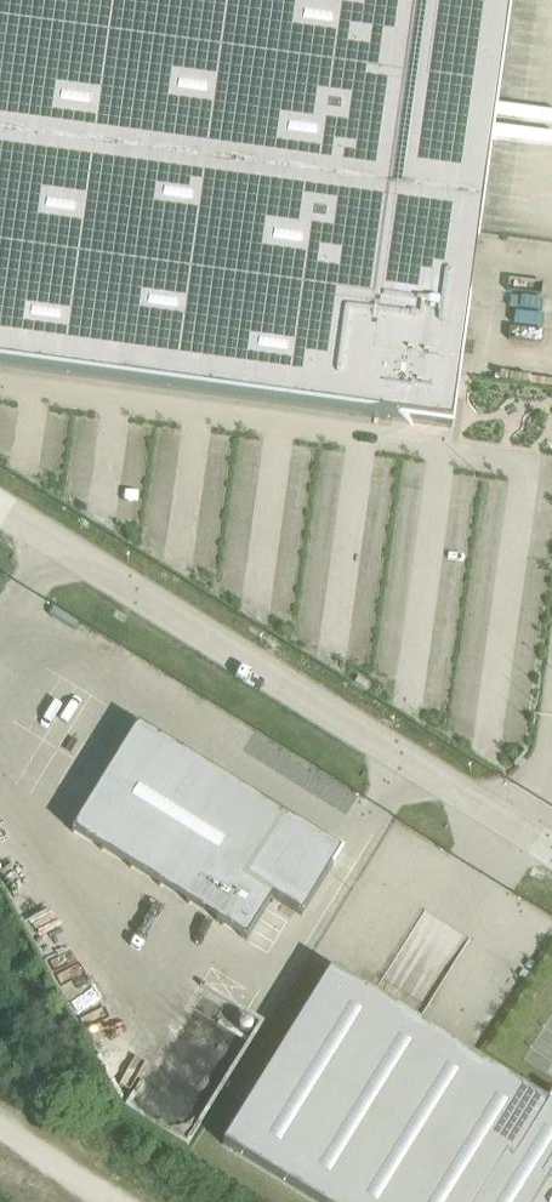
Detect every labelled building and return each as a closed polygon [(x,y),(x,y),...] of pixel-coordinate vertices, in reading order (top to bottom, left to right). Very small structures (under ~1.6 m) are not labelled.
[(451,428),(510,0),(0,0),(0,366),(451,428)] [(200,529),(198,566),(214,567),(216,530),(200,529)] [(321,655),(375,658),(379,586),(304,582),(301,635),(322,636),(321,655)] [(138,723),(71,831),(247,939),(273,897),(302,915),(332,865),(334,866),(335,865),(333,864),(341,850),(327,842),(329,840),(327,839),(327,840),(138,723)] [(224,1144),(318,1201),(551,1201),(551,1100),(549,1104),(332,969),(224,1144)]
